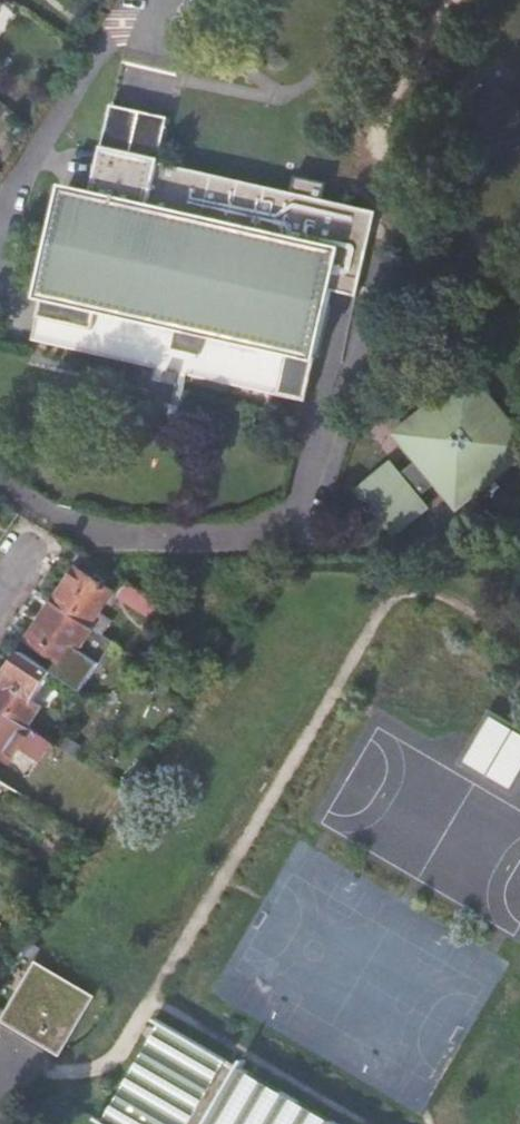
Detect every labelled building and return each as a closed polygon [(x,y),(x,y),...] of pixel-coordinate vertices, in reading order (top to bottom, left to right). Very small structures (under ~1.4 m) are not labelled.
[(89,194),(69,191),(44,299),(35,340),(306,402),(316,358),(335,274),(361,280),(377,213),(161,164),(167,118),(139,112),(111,105),(102,146),(99,146),(89,194)] [(298,188),(326,196),(330,183),(302,174),(298,188)] [(476,497),(519,462),(519,439),(470,378),(396,438),(418,465),(400,480),(390,468),(359,493),(393,535),(424,510),(415,498),(434,484),(454,470),(476,497)] [(434,484),(456,513),(476,497),(454,470),(434,484)] [(78,567),(54,602),(93,628),(102,634),(110,621),(98,613),(112,591),(78,567)] [(157,600),(125,579),(117,592),(148,613),(157,600)] [(93,628),(54,602),(30,638),(68,664),(93,628)] [(29,727),(42,707),(32,701),(52,671),(24,652),(0,688),(0,707),(29,727)] [(65,680),(91,698),(101,683),(75,665),(65,680)] [(48,740),(29,727),(0,707),(0,753),(12,762),(23,746),(37,756),(48,740)] [(468,760),(517,786),(519,779),(519,726),(494,712),(468,760)] [(136,746),(143,736),(136,731),(130,741),(136,746)] [(36,967),(6,1020),(59,1050),(88,997),(36,967)] [(163,1024),(105,1123),(337,1123),(163,1024)]
